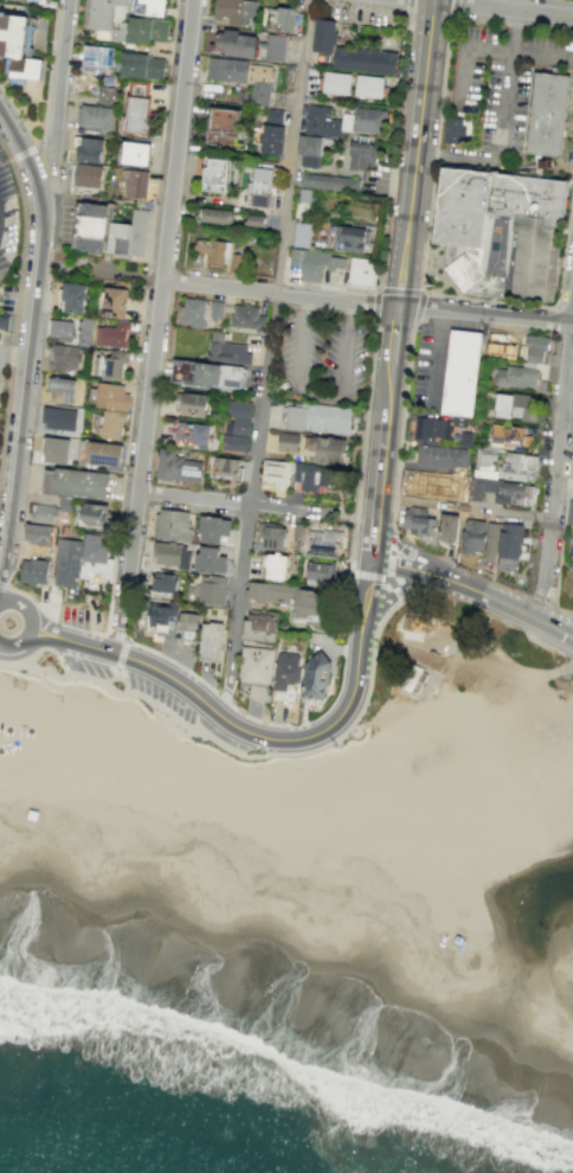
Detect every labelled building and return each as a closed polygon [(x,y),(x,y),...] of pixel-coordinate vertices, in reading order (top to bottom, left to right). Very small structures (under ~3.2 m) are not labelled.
[(85,28),(110,30),(110,39),(166,44),(168,20),(129,17),(128,23),(112,22),(114,4),(127,5),(128,0),(87,0),(85,28)] [(165,15),(166,0),(132,0),(131,13),(165,15)] [(227,19),(227,22),(253,27),(256,1),(246,0),(215,0),(212,17),(227,19)] [(270,7),(268,28),(293,30),(294,8),(270,7)] [(42,58),(28,57),(32,17),(0,13),(0,55),(12,56),(10,76),(40,79),(42,58)] [(396,51),(334,46),(337,20),(315,18),(312,51),(333,53),(331,68),(394,74),(396,51)] [(218,45),(224,46),(223,54),(253,59),(257,35),(220,29),(218,45)] [(265,60),(283,61),(284,35),(266,34),(265,60)] [(113,47),(84,46),(83,68),(112,69),(113,47)] [(120,75),(162,80),(164,56),(123,52),(120,75)] [(271,64),(208,58),(206,78),(246,82),(246,74),(252,74),(250,105),(267,106),(271,64)] [(350,94),(351,73),(324,72),(323,93),(350,94)] [(355,96),(382,98),(383,76),(356,75),(355,96)] [(539,76),(530,155),(567,159),(572,102),(572,79),(539,76)] [(148,82),(129,81),(126,132),(147,133),(149,97),(147,97),(148,82)] [(97,103),(114,103),(114,87),(97,87),(97,103)] [(110,132),(113,108),(79,103),(76,127),(110,132)] [(304,134),(342,136),(343,130),(383,133),(385,109),(354,107),(354,114),(342,113),(342,119),(330,118),(331,106),(307,105),(304,134)] [(239,111),(210,107),(205,141),(234,145),(239,111)] [(283,110),(267,109),(266,121),(282,121),(283,110)] [(464,118),(445,116),(441,142),(460,144),(464,118)] [(260,153),(282,154),(283,126),(261,124),(260,153)] [(318,168),(322,137),(302,134),(298,165),(318,168)] [(102,138),(78,137),(77,161),(100,162),(102,138)] [(147,165),(150,144),(123,141),(121,162),(147,165)] [(378,168),(379,144),(350,142),(349,167),(378,168)] [(227,158),(202,159),(203,192),(228,191),(227,158)] [(99,187),(100,165),(69,164),(68,186),(99,187)] [(446,244),(443,267),(455,283),(465,295),(554,303),(568,182),(506,174),(443,166),(433,243),(446,244)] [(126,197),(146,198),(147,171),(127,170),(126,197)] [(298,186),(358,192),(360,179),(300,173),(298,186)] [(108,205),(79,202),(72,249),(101,254),(108,205)] [(230,209),(198,208),(197,221),(229,223),(230,209)] [(111,221),(107,252),(142,256),(147,210),(132,209),(130,224),(111,221)] [(292,246),(309,247),(310,223),(293,222),(292,246)] [(364,251),(366,227),(332,225),(331,249),(364,251)] [(290,249),(289,266),(300,267),(299,280),(321,282),(322,268),(344,270),(346,254),(290,249)] [(243,254),(230,253),(228,270),(241,272),(243,254)] [(375,286),(375,258),(349,258),(349,285),(375,286)] [(84,312),(85,283),(63,283),(63,312),(84,312)] [(125,318),(126,288),(104,287),(103,317),(125,318)] [(203,327),(205,300),(183,298),(180,324),(203,327)] [(210,317),(222,319),(223,302),(211,301),(210,317)] [(264,330),(265,315),(259,315),(259,306),(231,305),(230,328),(264,330)] [(11,328),(12,315),(0,314),(0,327),(11,328)] [(72,337),(73,322),(51,319),(49,334),(72,337)] [(95,345),(127,346),(128,321),(115,321),(115,327),(96,326),(95,345)] [(452,329),(483,333),(475,417),(444,414),(452,329)] [(526,361),(545,362),(546,336),(527,335),(526,361)] [(249,341),(210,339),(209,359),(249,361),(249,341)] [(487,355),(515,357),(516,346),(488,343),(487,355)] [(77,370),(78,346),(51,344),(50,368),(77,370)] [(128,351),(111,351),(110,356),(94,356),(94,376),(127,377),(128,351)] [(247,368),(175,358),(172,379),(244,389),(247,368)] [(536,368),(494,366),(493,385),(535,387),(536,368)] [(73,403),(74,378),(48,377),(47,390),(52,390),(51,402),(73,403)] [(128,384),(97,383),(96,408),(126,410),(128,384)] [(206,417),(209,396),(177,391),(174,413),(206,417)] [(531,395),(496,393),(496,417),(530,418),(531,395)] [(249,451),(252,401),(227,399),(224,450),(249,451)] [(352,409),(286,403),(284,428),(350,434),(352,409)] [(73,432),(76,410),(44,406),(41,427),(73,432)] [(100,438),(122,439),(124,412),(102,410),(100,438)] [(449,441),(451,419),(415,417),(414,438),(449,441)] [(211,424),(177,422),(176,446),(210,448),(211,424)] [(523,435),(523,426),(491,425),(491,444),(530,445),(530,435),(523,435)] [(278,451),(298,452),(299,434),(279,432),(278,451)] [(347,438),(306,436),(306,449),(315,449),(315,463),(346,464),(347,438)] [(68,438),(44,437),(43,462),(67,463),(68,438)] [(120,466),(121,443),(83,442),(82,465),(120,466)] [(469,447),(418,445),(417,464),(468,466),(469,447)] [(176,449),(160,447),(156,478),(200,484),(203,461),(175,457),(176,449)] [(493,502),(530,505),(531,483),(494,481),(497,449),(475,448),(471,499),(482,500),(483,491),(494,492),(493,502)] [(526,480),(526,469),(536,469),(537,454),(500,453),(500,479),(526,480)] [(242,460),(214,455),(211,474),(239,479),(242,460)] [(286,489),(288,461),(265,460),(264,488),(286,489)] [(300,490),(317,491),(318,485),(329,485),(330,466),(294,464),(294,481),(300,481),(300,490)] [(105,499),(108,474),(45,466),(42,491),(105,499)] [(51,523),(53,505),(33,503),(31,520),(51,523)] [(106,504),(81,503),(81,526),(105,526),(106,504)] [(427,508),(404,506),(402,530),(434,534),(435,518),(426,517),(427,508)] [(191,541),(192,528),(187,527),(189,512),(160,508),(160,513),(155,513),(153,531),(157,532),(156,538),(191,541)] [(230,536),(221,534),(220,541),(200,539),(201,531),(198,531),(200,513),(223,515),(223,518),(232,519),(230,536)] [(439,541),(457,542),(458,515),(440,514),(439,541)] [(462,552),(484,553),(484,559),(497,559),(497,568),(520,568),(522,524),(486,523),(486,519),(464,518),(462,552)] [(286,526),(281,525),(282,524),(258,521),(256,544),(264,545),(263,546),(284,549),(286,526)] [(50,545),(51,526),(26,523),(24,543),(50,545)] [(303,524),(295,523),(292,537),(301,538),(303,524)] [(339,555),(303,552),(305,532),(336,534),(336,533),(341,533),(339,555)] [(90,572),(111,572),(111,558),(107,557),(108,536),(83,535),(81,577),(90,578),(90,572)] [(54,586),(77,586),(79,539),(56,539),(54,586)] [(154,541),(152,556),(154,556),(154,562),(178,565),(178,568),(187,569),(189,552),(185,551),(186,545),(154,541)] [(219,546),(201,545),(200,552),(197,552),(195,569),(217,571),(217,570),(226,571),(228,556),(218,555),(219,546)] [(289,553),(286,578),(260,576),(263,552),(266,553),(266,551),(276,552),(277,550),(282,550),(281,553),(289,553)] [(320,559),(320,557),(313,557),(313,559),(309,559),(308,564),(305,564),(304,576),(308,576),(307,582),(333,585),(335,560),(320,559)] [(18,582),(45,585),(47,561),(21,558),(18,582)] [(175,597),(178,578),(173,578),(174,573),(163,572),(162,577),(155,576),(153,594),(175,597)] [(227,577),(210,575),(210,577),(200,576),(199,588),(187,586),(186,601),(224,604),(227,577)] [(268,582),(250,581),(249,589),(246,589),(245,597),(255,598),(255,601),(265,602),(268,582)] [(268,582),(266,601),(292,604),(290,622),(314,624),(314,626),(322,627),(323,622),(322,622),(324,591),(314,590),(314,588),(298,586),(298,584),(268,582)] [(166,636),(167,632),(174,633),(176,608),(178,608),(178,602),(156,600),(156,604),(146,603),(143,629),(155,630),(155,635),(166,636)] [(275,641),(277,611),(251,609),(251,613),(249,613),(249,617),(245,617),(243,639),(275,641)] [(199,613),(181,610),(181,611),(179,611),(178,630),(181,630),(180,640),(181,640),(181,645),(194,646),(194,641),(195,642),(199,613)] [(403,615),(400,628),(413,630),(416,617),(403,615)] [(224,622),(210,621),(210,622),(202,621),(198,656),(200,656),(199,659),(218,661),(218,659),(219,659),(224,622)] [(270,684),(273,648),(242,646),(238,680),(270,684)] [(321,648),(304,661),(300,694),(323,698),(324,682),(327,682),(330,660),(321,648)] [(273,688),(298,692),(301,666),(298,666),(300,655),(297,655),(297,653),(279,652),(279,653),(277,653),(273,688)] [(405,662),(393,684),(414,694),(425,674),(411,666),(408,665),(405,662)] [(438,873),(445,876),(449,868),(443,865),(438,873)]
